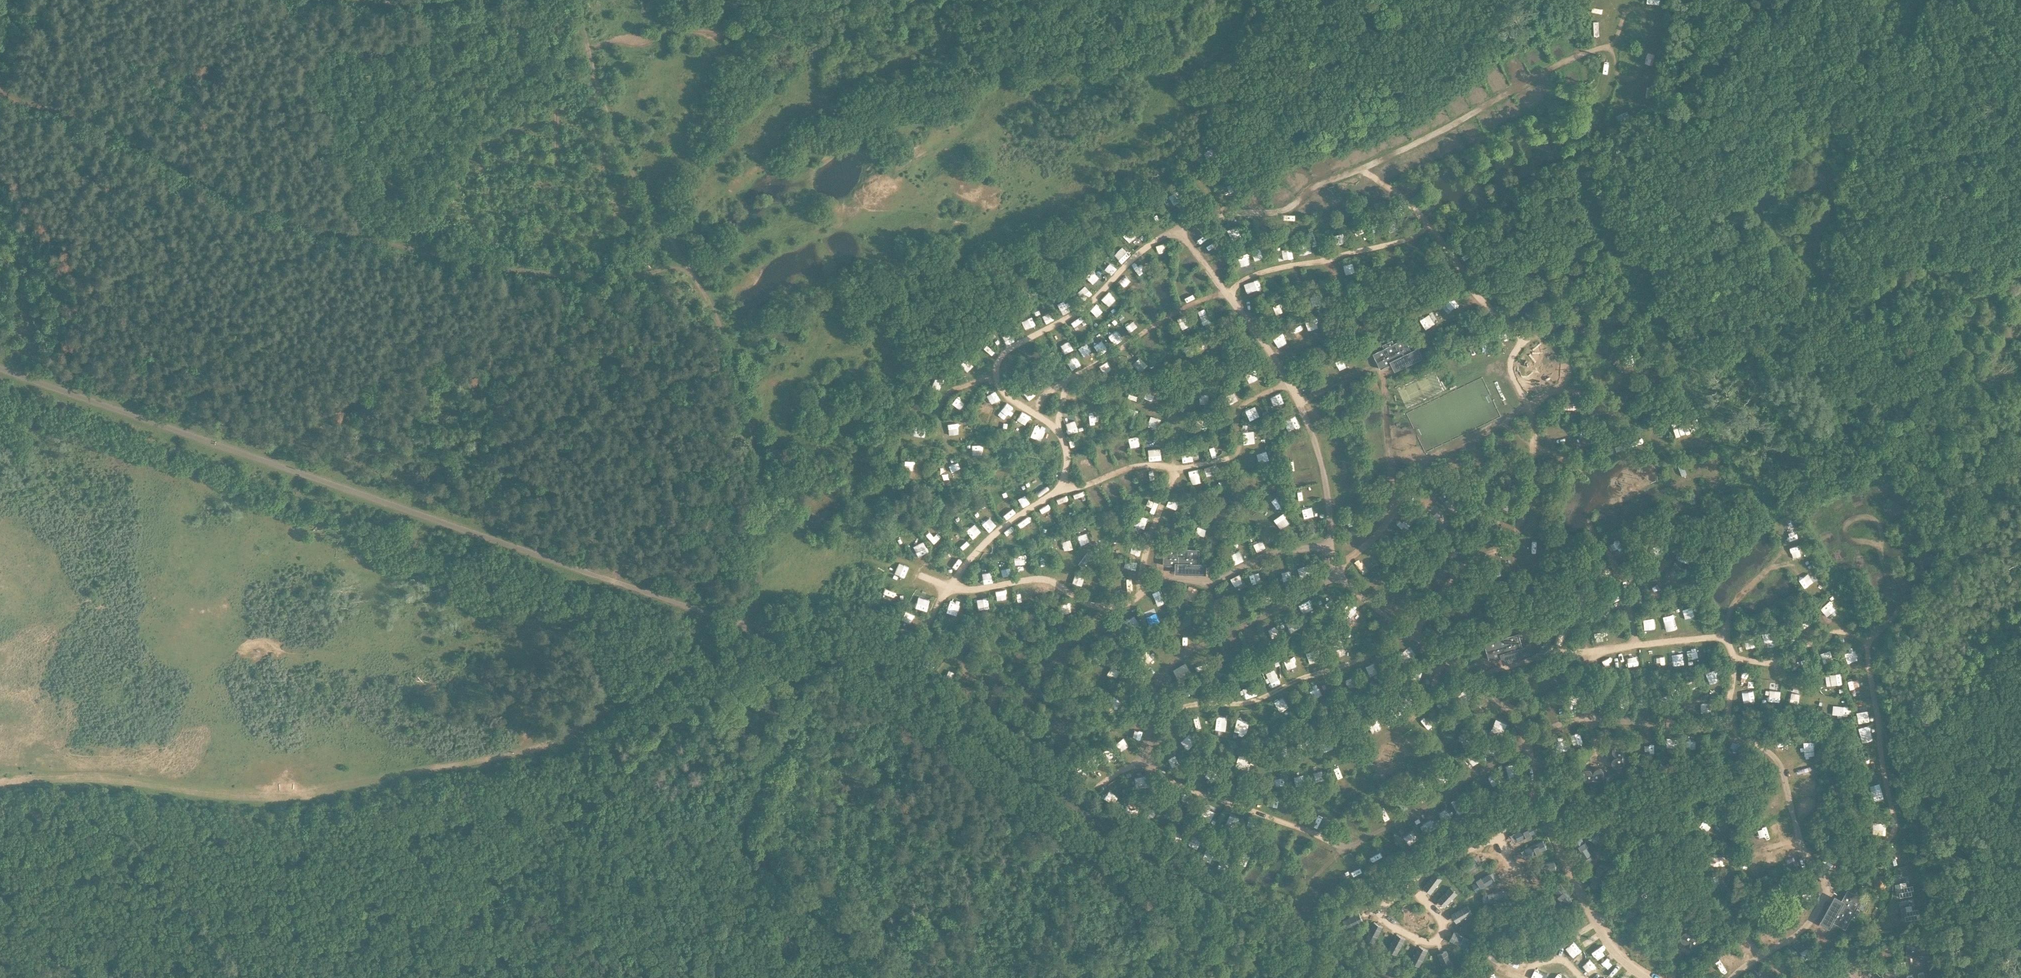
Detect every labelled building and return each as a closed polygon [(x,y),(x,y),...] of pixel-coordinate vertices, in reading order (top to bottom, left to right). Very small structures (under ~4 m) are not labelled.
[(1555,58),(1563,54),(1559,45),(1550,49),(1555,58)] [(1526,55),(1532,64),(1540,59),(1535,50),(1526,55)] [(1646,53),(1645,62),(1656,63),(1657,54),(1646,53)] [(1507,64),(1512,75),(1521,71),(1516,60),(1507,64)] [(1567,85),(1577,82),(1573,72),(1563,76),(1567,85)] [(1496,86),(1503,82),(1499,75),(1493,78),(1496,86)] [(1549,92),(1557,88),(1552,79),(1544,83),(1549,92)] [(1480,94),(1469,99),(1473,106),(1483,100),(1480,94)] [(1513,119),(1522,114),(1515,103),(1507,108),(1513,119)] [(1440,122),(1449,118),(1445,111),(1437,115),(1440,122)] [(1488,119),(1491,127),(1502,123),(1499,115),(1488,119)] [(1462,130),(1466,138),(1475,133),(1471,125),(1462,130)] [(1397,141),(1407,137),(1405,130),(1395,134),(1397,141)] [(1443,140),(1446,149),(1455,146),(1452,137),(1443,140)] [(1432,149),(1436,159),(1444,155),(1440,145),(1432,149)] [(1414,169),(1422,165),(1418,155),(1410,159),(1414,169)] [(1314,160),(1317,169),(1326,166),(1323,157),(1314,160)] [(1295,170),(1298,179),(1308,175),(1305,166),(1295,170)] [(1178,193),(1170,195),(1172,205),(1180,203),(1178,193)] [(1329,230),(1338,225),(1329,209),(1320,214),(1329,230)] [(1198,226),(1191,229),(1196,238),(1203,234),(1198,226)] [(1138,246),(1146,241),(1139,232),(1132,237),(1138,246)] [(1206,245),(1211,254),(1218,250),(1213,242),(1206,245)] [(1158,246),(1159,255),(1167,254),(1165,245),(1158,246)] [(1293,249),(1284,250),(1285,260),(1295,259),(1293,249)] [(1189,271),(1198,264),(1190,254),(1181,261),(1189,271)] [(1213,263),(1218,271),(1226,266),(1221,258),(1213,263)] [(1240,261),(1242,269),(1250,267),(1248,258),(1240,261)] [(1135,267),(1139,274),(1148,267),(1144,261),(1135,267)] [(1104,269),(1111,275),(1116,268),(1109,262),(1104,269)] [(1093,268),(1085,276),(1093,284),(1101,275),(1093,268)] [(1197,284),(1204,278),(1198,270),(1190,276),(1197,284)] [(1274,284),(1283,281),(1280,273),(1272,275),(1274,284)] [(1122,274),(1117,282),(1126,287),(1131,280),(1122,274)] [(1293,284),(1301,282),(1298,274),(1290,276),(1293,284)] [(1260,279),(1248,282),(1251,292),(1262,289),(1260,279)] [(1157,296),(1167,292),(1163,284),(1154,288),(1157,296)] [(1186,298),(1195,294),(1191,286),(1182,290),(1186,298)] [(1108,292),(1101,299),(1108,306),(1115,299),(1108,292)] [(1060,306),(1064,314),(1071,311),(1066,302),(1060,306)] [(1146,319),(1156,315),(1151,304),(1141,308),(1146,319)] [(1097,317),(1102,312),(1095,305),(1090,311),(1097,317)] [(1221,305),(1214,310),(1219,318),(1227,313),(1221,305)] [(1428,316),(1434,323),(1438,321),(1432,313),(1428,316)] [(1043,315),(1044,323),(1052,321),(1050,314),(1043,315)] [(1205,314),(1199,317),(1202,324),(1208,322),(1205,314)] [(1071,322),(1074,326),(1084,320),(1081,316),(1071,322)] [(1420,322),(1426,330),(1434,324),(1427,316),(1420,322)] [(1026,334),(1034,330),(1030,321),(1021,325),(1026,334)] [(1181,329),(1186,336),(1192,332),(1187,324),(1181,329)] [(1376,361),(1387,355),(1390,362),(1418,348),(1413,338),(1406,342),(1400,329),(1368,346),(1376,361)] [(1118,330),(1112,333),(1117,343),(1123,340),(1118,330)] [(1165,334),(1170,341),(1176,337),(1171,330),(1165,334)] [(1151,332),(1142,339),(1150,349),(1159,342),(1151,332)] [(1065,354),(1073,350),(1068,341),(1060,345),(1065,354)] [(1089,342),(1079,348),(1084,356),(1094,349),(1089,342)] [(1072,368),(1081,365),(1078,356),(1069,360),(1072,368)] [(1103,374),(1116,363),(1112,358),(1099,369),(1103,374)] [(965,362),(958,366),(963,374),(970,369),(965,362)] [(1246,374),(1249,382),(1257,379),(1255,371),(1246,374)] [(1024,392),(1027,399),(1034,396),(1032,389),(1024,392)] [(992,404),(999,399),(995,392),(987,396),(992,404)] [(1280,393),(1271,396),(1275,407),(1284,404),(1280,393)] [(952,403),(960,409),(964,403),(957,397),(952,403)] [(1010,417),(1014,408),(1006,404),(1001,413),(1010,417)] [(1255,406),(1245,411),(1251,422),(1260,417),(1255,406)] [(1310,409),(1312,417),(1321,415),(1319,407),(1310,409)] [(1021,412),(1017,421),(1026,426),(1030,417),(1021,412)] [(1157,429),(1161,420),(1152,416),(1148,424),(1157,429)] [(1290,429),(1298,425),(1295,417),(1287,421),(1290,429)] [(1066,423),(1067,433),(1077,432),(1076,421),(1066,423)] [(958,423),(948,423),(949,434),(958,434),(958,423)] [(1031,437),(1042,440),(1045,430),(1035,426),(1031,437)] [(1140,436),(1129,437),(1130,447),(1140,446),(1140,436)] [(1068,441),(1070,448),(1079,445),(1077,438),(1068,441)] [(1110,446),(1116,456),(1127,450),(1121,440),(1110,446)] [(971,453),(980,454),(981,445),(972,444),(971,453)] [(1209,446),(1211,456),(1221,454),(1219,444),(1209,446)] [(1149,461),(1162,460),(1160,448),(1148,449),(1149,461)] [(1181,450),(1183,462),(1193,461),(1192,449),(1181,450)] [(1268,452),(1257,453),(1259,462),(1269,461),(1268,452)] [(1079,460),(1082,469),(1092,465),(1089,456),(1079,460)] [(1301,459),(1293,461),(1294,470),(1303,469),(1301,459)] [(1104,473),(1113,469),(1109,460),(1100,464),(1104,473)] [(905,471),(914,472),(915,463),(906,462),(905,471)] [(1208,478),(1220,475),(1217,465),(1205,468),(1208,478)] [(948,475),(962,472),(960,466),(947,469),(948,475)] [(1138,470),(1139,480),(1147,480),(1146,469),(1138,470)] [(1191,484),(1200,483),(1199,470),(1190,470),(1191,484)] [(1121,485),(1130,484),(1128,475),(1119,476),(1121,485)] [(1296,477),(1298,487),(1307,484),(1305,475),(1296,477)] [(1115,480),(1103,484),(1106,495),(1119,491),(1115,480)] [(1892,480),(1882,486),(1887,495),(1897,489),(1892,480)] [(1091,499),(1101,496),(1098,486),(1088,489),(1091,499)] [(1309,490),(1299,491),(1300,500),(1310,499),(1309,490)] [(1082,492),(1075,494),(1076,500),(1084,498),(1082,492)] [(1018,499),(1022,508),(1029,504),(1026,496),(1018,499)] [(1899,497),(1890,502),(1896,512),(1904,507),(1899,497)] [(1279,498),(1271,500),(1274,510),(1282,508),(1279,498)] [(1832,502),(1835,511),(1845,508),(1842,498),(1832,502)] [(1148,499),(1145,507),(1155,512),(1158,503),(1148,499)] [(1008,503),(998,511),(1005,520),(1015,512),(1008,503)] [(1046,503),(1035,510),(1039,516),(1050,509),(1046,503)] [(1305,521),(1315,518),(1313,508),(1303,510),(1305,521)] [(1279,528),(1288,522),(1282,512),(1273,518),(1279,528)] [(984,514),(979,517),(985,531),(991,528),(984,514)] [(1027,516),(1019,522),(1026,532),(1034,526),(1027,516)] [(974,526),(968,527),(971,541),(978,539),(974,526)] [(1009,541),(1015,537),(1010,528),(1004,531),(1009,541)] [(1904,535),(1910,544),(1918,538),(1912,529),(1904,535)] [(929,530),(925,533),(932,545),(936,542),(929,530)] [(1831,531),(1820,537),(1826,547),(1836,541),(1831,531)] [(1079,536),(1083,544),(1089,541),(1085,533),(1079,536)] [(1070,540),(1062,542),(1065,552),(1073,549),(1070,540)] [(1257,552),(1265,548),(1262,540),(1254,544),(1257,552)] [(913,547),(918,556),(929,551),(924,541),(913,547)] [(1527,551),(1537,550),(1536,542),(1526,543),(1527,551)] [(1793,556),(1801,555),(1799,544),(1791,546),(1793,556)] [(1140,558),(1142,549),(1131,547),(1130,556),(1140,558)] [(1174,565),(1174,573),(1205,573),(1206,562),(1198,562),(1198,548),(1163,547),(1162,564),(1174,565)] [(1240,550),(1232,552),(1234,562),(1243,561),(1240,550)] [(1831,555),(1837,565),(1846,560),(1841,550),(1831,555)] [(945,560),(953,566),(957,560),(950,554),(945,560)] [(1016,565),(1027,564),(1026,554),(1015,555),(1016,565)] [(1853,558),(1856,567),(1864,564),(1862,556),(1853,558)] [(1124,569),(1136,572),(1138,564),(1126,561),(1124,569)] [(905,579),(909,568),(898,563),(894,574),(905,579)] [(989,572),(982,573),(983,583),(990,583),(989,572)] [(1260,574),(1250,575),(1252,584),(1262,583),(1260,574)] [(1236,588),(1245,584),(1241,575),(1232,579),(1236,588)] [(1884,575),(1875,577),(1877,586),(1886,584),(1884,575)] [(1806,588),(1815,583),(1810,576),(1802,581),(1806,588)] [(1188,586),(1185,595),(1194,599),(1198,590),(1188,586)] [(1888,587),(1880,591),(1883,598),(1892,594),(1888,587)] [(1712,595),(1718,601),(1725,594),(1720,588),(1712,595)] [(995,600),(1005,599),(1004,589),(994,590),(995,600)] [(1161,591),(1153,592),(1155,603),(1163,601),(1161,591)] [(1019,593),(1020,601),(1027,600),(1026,592),(1019,593)] [(1766,597),(1771,605),(1778,601),(1773,593),(1766,597)] [(987,597),(976,598),(978,608),(988,607),(987,597)] [(1306,613),(1314,608),(1309,600),(1301,605),(1306,613)] [(956,617),(959,604),(949,602),(947,615),(956,617)] [(1829,624),(1839,613),(1831,607),(1822,617),(1829,624)] [(1663,617),(1667,632),(1676,630),(1673,615),(1663,617)] [(1268,630),(1276,627),(1272,619),(1265,622),(1268,630)] [(1644,629),(1652,629),(1652,619),(1644,619),(1644,629)] [(1199,621),(1194,625),(1199,633),(1204,629),(1199,621)] [(1100,634),(1106,628),(1100,622),(1094,628),(1100,634)] [(1248,629),(1251,639),(1259,636),(1256,627),(1248,629)] [(1489,657),(1501,653),(1504,661),(1533,651),(1529,640),(1522,643),(1518,629),(1484,641),(1489,657)] [(1764,635),(1767,645),(1774,644),(1772,633),(1764,635)] [(1819,649),(1821,661),(1830,659),(1827,647),(1819,649)] [(1307,652),(1309,667),(1320,666),(1318,650),(1307,652)] [(1845,654),(1848,664),(1858,660),(1855,650),(1845,654)] [(1020,651),(1014,658),(1022,665),(1029,658),(1020,651)] [(1156,656),(1151,662),(1156,667),(1161,661),(1156,656)] [(1284,661),(1287,670),(1297,667),(1294,658),(1284,661)] [(1186,662),(1174,669),(1178,674),(1189,668),(1186,662)] [(1368,667),(1371,675),(1377,673),(1374,664),(1368,667)] [(1266,673),(1273,687),(1282,683),(1275,669),(1266,673)] [(1864,677),(1849,678),(1850,691),(1865,690),(1864,677)] [(1241,683),(1244,694),(1254,691),(1251,680),(1241,683)] [(1278,708),(1286,705),(1283,698),(1276,701),(1278,708)] [(1471,710),(1481,717),(1485,711),(1475,704),(1471,710)] [(1833,705),(1833,714),(1848,714),(1848,705),(1833,705)] [(1860,712),(1860,721),(1868,721),(1868,712),(1860,712)] [(1500,729),(1506,725),(1499,715),(1493,719),(1500,729)] [(1233,732),(1245,735),(1248,722),(1235,719),(1233,732)] [(1861,742),(1872,740),(1869,725),(1858,727),(1861,742)] [(1188,736),(1180,743),(1186,750),(1194,744),(1188,736)] [(1324,752),(1332,749),(1329,741),(1321,744),(1324,752)] [(1624,763),(1624,751),(1624,750),(1623,749),(1622,748),(1621,748),(1621,747),(1620,747),(1619,747),(1618,747),(1618,746),(1617,746),(1616,746),(1616,747),(1615,747),(1614,747),(1614,748),(1613,748),(1613,749),(1612,750),(1612,751),(1612,752),(1612,753),(1613,754),(1613,755),(1614,755),(1614,756),(1615,756),(1617,757),(1615,758),(1614,758),(1613,759),(1612,760),(1612,761),(1612,762),(1611,763),(1612,764),(1612,765),(1612,766),(1613,766),(1613,767),(1614,767),(1614,768),(1615,768),(1616,768),(1617,768),(1618,768),(1619,768),(1620,768),(1621,767),(1622,767),(1622,766),(1623,766),(1623,765),(1624,764),(1624,763)] [(1115,747),(1105,751),(1109,761),(1119,757),(1115,747)] [(1637,755),(1637,749),(1632,749),(1630,749),(1629,750),(1628,751),(1627,752),(1627,754),(1627,755),(1627,756),(1628,757),(1629,758),(1630,759),(1631,759),(1632,759),(1633,759),(1634,759),(1635,758),(1636,758),(1636,757),(1637,756),(1637,755)] [(1644,749),(1643,749),(1637,749),(1637,755),(1638,756),(1638,757),(1639,758),(1640,759),(1641,759),(1642,759),(1643,759),(1644,759),(1645,759),(1646,758),(1647,757),(1647,756),(1647,755),(1647,754),(1647,752),(1646,751),(1645,750),(1644,749)] [(1552,757),(1552,756),(1552,755),(1551,754),(1551,753),(1550,753),(1550,752),(1549,751),(1548,751),(1547,750),(1546,750),(1545,750),(1544,750),(1543,751),(1542,751),(1541,752),(1541,753),(1540,753),(1540,754),(1540,755),(1540,756),(1540,757),(1540,758),(1540,759),(1541,760),(1542,761),(1543,761),(1544,762),(1545,762),(1546,762),(1547,762),(1548,761),(1549,761),(1550,760),(1551,759),(1551,758),(1552,757)] [(1592,760),(1592,759),(1593,759),(1593,753),(1587,753),(1586,753),(1585,753),(1583,755),(1583,756),(1582,757),(1582,758),(1583,759),(1583,760),(1583,761),(1584,761),(1585,762),(1586,763),(1587,763),(1588,763),(1590,762),(1591,761),(1592,761),(1592,760)] [(1603,758),(1603,757),(1603,756),(1602,755),(1601,753),(1599,753),(1598,753),(1593,753),(1593,759),(1593,760),(1594,761),(1595,762),(1596,762),(1596,763),(1597,763),(1598,763),(1599,763),(1600,762),(1601,762),(1602,761),(1602,760),(1603,759),(1603,758)] [(1343,763),(1333,769),(1338,779),(1348,774),(1343,763)] [(1803,778),(1812,775),(1808,765),(1799,769),(1803,778)] [(1206,778),(1216,780),(1218,771),(1208,769),(1206,778)] [(1587,782),(1599,781),(1600,781),(1601,781),(1601,780),(1602,780),(1602,779),(1603,778),(1603,777),(1603,776),(1603,775),(1603,774),(1603,773),(1603,772),(1603,771),(1602,771),(1602,770),(1601,770),(1600,769),(1599,769),(1598,769),(1597,769),(1596,769),(1596,770),(1595,770),(1594,771),(1594,772),(1593,772),(1593,773),(1592,775),(1591,773),(1591,772),(1590,771),(1589,771),(1589,770),(1588,770),(1587,770),(1586,770),(1585,770),(1584,770),(1584,771),(1583,771),(1583,772),(1582,772),(1582,773),(1582,774),(1582,775),(1582,776),(1582,777),(1583,778),(1583,779),(1583,780),(1584,780),(1584,781),(1585,781),(1586,782),(1587,782)] [(1137,787),(1146,786),(1145,777),(1136,778),(1137,787)] [(1881,783),(1872,784),(1874,800),(1883,798),(1881,783)] [(1348,784),(1341,791),(1347,796),(1353,789),(1348,784)] [(1382,806),(1392,803),(1389,791),(1378,794),(1382,806)] [(1774,798),(1770,804),(1776,809),(1781,802),(1774,798)] [(1210,807),(1207,819),(1217,821),(1220,809),(1210,807)] [(1315,818),(1322,823),(1326,816),(1320,812),(1315,818)] [(1422,820),(1427,829),(1435,823),(1430,815),(1422,820)] [(1598,824),(1590,832),(1597,840),(1606,833),(1598,824)] [(1534,825),(1514,832),(1517,840),(1537,834),(1534,825)] [(1754,839),(1762,834),(1758,827),(1750,833),(1754,839)] [(1414,832),(1408,834),(1412,843),(1418,841),(1414,832)] [(1303,846),(1306,836),(1297,833),(1294,843),(1303,846)] [(1585,837),(1575,839),(1579,858),(1589,856),(1585,837)] [(1527,857),(1547,849),(1544,841),(1524,850),(1527,857)] [(1318,863),(1303,855),(1298,864),(1313,872),(1318,863)] [(1251,868),(1246,878),(1255,883),(1261,873),(1251,868)] [(1268,871),(1262,883),(1269,887),(1276,875),(1268,871)] [(1480,885),(1475,888),(1476,891),(1494,882),(1490,873),(1477,880),(1480,885)] [(1914,894),(1912,885),(1907,886),(1906,881),(1896,884),(1899,898),(1914,894)] [(1829,930),(1833,923),(1845,930),(1862,899),(1847,890),(1841,901),(1834,897),(1820,924),(1829,930)] [(1297,903),(1308,913),(1314,907),(1303,897),(1297,903)] [(1864,899),(1859,908),(1859,909),(1863,911),(1869,900),(1865,898),(1864,899)] [(1451,914),(1456,922),(1473,914),(1468,905),(1451,914)] [(1359,912),(1347,918),(1351,927),(1364,921),(1359,912)] [(1376,940),(1383,926),(1375,921),(1367,935),(1376,940)] [(1453,932),(1450,942),(1467,947),(1470,938),(1453,932)] [(1398,953),(1406,938),(1397,933),(1389,948),(1398,953)] [(1686,946),(1687,947),(1688,948),(1689,948),(1690,948),(1692,948),(1693,947),(1694,946),(1694,945),(1695,944),(1695,938),(1689,938),(1688,938),(1687,939),(1686,940),(1685,941),(1685,943),(1685,944),(1685,945),(1686,946)] [(1701,948),(1702,948),(1703,947),(1704,946),(1705,946),(1705,945),(1705,944),(1705,943),(1705,941),(1704,940),(1703,939),(1702,938),(1701,938),(1695,938),(1695,944),(1695,945),(1696,946),(1697,947),(1698,948),(1699,948),(1701,948)] [(1420,966),(1428,950),(1419,945),(1411,961),(1420,966)] [(1907,945),(1907,957),(1930,958),(1930,946),(1907,945)] [(1447,950),(1438,953),(1442,965),(1452,961),(1447,950)] [(1513,954),(1508,963),(1517,968),(1521,959),(1513,954)] [(1607,958),(1600,965),(1607,971),(1614,964),(1607,958)] [(1589,973),(1597,968),(1592,960),(1584,965),(1589,973)] [(1880,975),(1870,967),(1860,977),(1877,977),(1880,975)]
